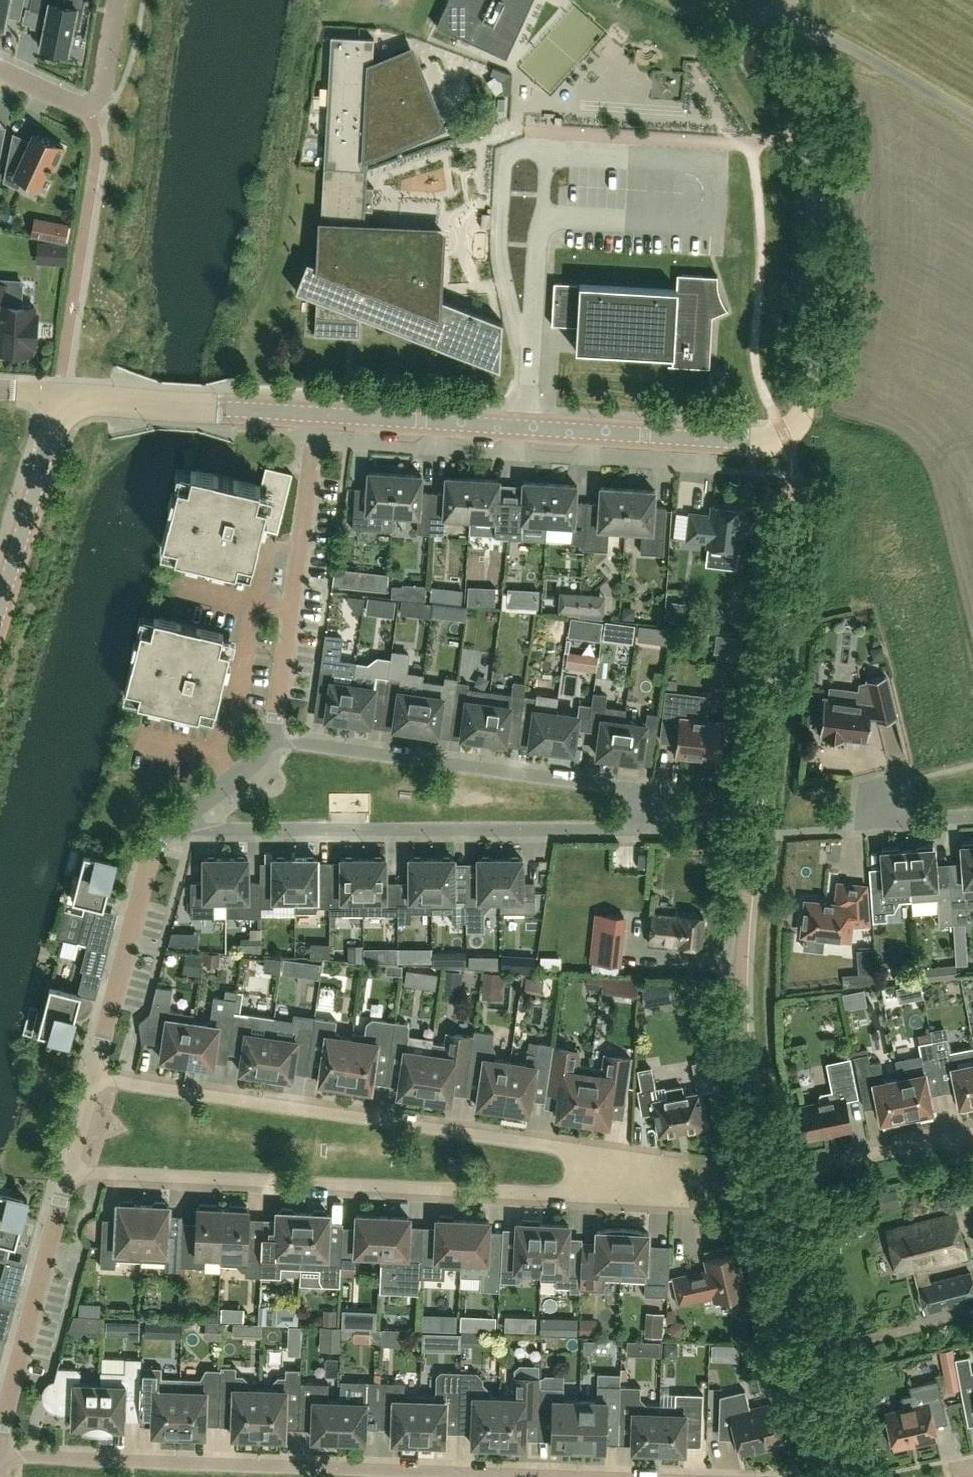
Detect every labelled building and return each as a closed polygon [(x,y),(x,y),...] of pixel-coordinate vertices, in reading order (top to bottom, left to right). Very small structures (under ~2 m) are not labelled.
[(4,27),(9,4),(23,6),(24,0),(0,0),(0,26),(4,27)] [(62,56),(63,52),(68,53),(73,27),(79,28),(83,10),(77,9),(77,7),(62,4),(63,0),(32,0),(31,9),(48,12),(41,47),(45,48),(45,52),(62,56)] [(533,0),(448,0),(436,26),(506,58),(533,0)] [(374,38),(330,36),(323,167),(324,167),(324,168),(368,170),(369,156),(441,127),(411,51),(372,66),(374,38)] [(502,81),(504,94),(511,95),(512,74),(494,67),(491,74),(502,81)] [(23,155),(10,149),(3,181),(16,187),(21,177),(38,185),(46,167),(49,168),(50,166),(54,168),(63,147),(33,133),(23,155)] [(373,211),(374,187),(367,187),(368,170),(324,168),(324,167),(323,167),(318,265),(307,260),(295,290),(316,298),(315,317),(314,334),(347,336),(354,337),(359,337),(360,319),(360,315),(439,346),(500,369),(503,322),(438,297),(442,231),(364,226),(365,210),(373,211)] [(67,228),(58,226),(55,242),(64,244),(67,228)] [(64,264),(67,246),(59,245),(55,262),(64,264)] [(713,315),(722,311),(726,309),(727,310),(728,309),(722,300),(720,294),(718,288),(718,283),(718,275),(716,275),(716,276),(678,274),(677,289),(554,282),(552,325),(577,326),(576,350),(673,355),(672,365),(710,368),(713,315)] [(22,281),(0,280),(0,352),(3,352),(3,356),(23,358),(23,354),(31,354),(32,346),(36,346),(38,315),(34,314),(34,306),(20,305),(22,281)] [(261,484),(192,467),(188,481),(178,479),(169,514),(168,513),(163,537),(177,540),(174,551),(236,567),(239,556),(253,559),(260,528),(278,533),(293,474),(266,467),(261,484)] [(392,521),(395,473),(368,472),(367,488),(355,488),(353,528),(366,529),(367,519),(392,521)] [(430,533),(433,493),(421,492),(422,475),(395,473),(392,521),(418,522),(417,533),(430,533)] [(470,519),(473,478),(446,477),(445,493),(433,493),(430,533),(444,534),(445,517),(470,519)] [(508,538),(510,497),(498,497),(500,480),(473,478),(470,519),(496,521),(495,538),(508,538)] [(547,530),(550,483),(524,481),(522,498),(510,497),(508,538),(521,539),(522,529),(522,524),(547,525),(546,530),(547,530)] [(584,549),(587,502),(576,502),(577,485),(550,483),(547,530),(573,532),(572,542),(584,543),(584,549)] [(609,529),(626,530),(628,488),(601,486),(600,503),(587,502),(584,549),(607,550),(609,529)] [(655,490),(628,488),(626,530),(642,531),(641,552),(663,554),(666,508),(654,507),(655,490)] [(744,510),(722,507),(713,506),(712,519),(706,518),(706,515),(691,513),(688,539),(709,542),(708,546),(722,548),(739,550),(741,535),(744,535),(745,523),(742,522),(744,510)] [(474,595),(497,595),(497,581),(474,581),(474,595)] [(544,605),(543,582),(512,583),(513,606),(544,605)] [(579,613),(593,613),(595,595),(581,595),(579,613)] [(151,629),(140,627),(132,662),(131,662),(125,685),(140,689),(137,699),(199,715),(201,704),(216,708),(222,684),(221,684),(230,649),(220,647),(223,632),(154,615),(151,629)] [(325,635),(317,693),(329,694),(326,718),(348,721),(356,663),(339,660),(342,637),(325,635)] [(599,667),(600,651),(570,648),(568,665),(599,667)] [(373,700),(385,702),(392,651),(391,659),(377,658),(372,665),(356,663),(348,721),(370,724),(373,700)] [(394,727),(416,730),(421,694),(423,675),(406,672),(409,654),(392,651),(385,702),(397,704),(394,727)] [(823,736),(823,738),(845,740),(845,738),(868,741),(871,719),(876,718),(877,722),(897,717),(887,675),(868,680),(868,682),(860,684),(859,692),(831,688),(829,698),(824,697),(822,718),(818,717),(816,730),(820,731),(820,735),(823,736)] [(453,711),(457,678),(445,677),(444,685),(423,682),(421,694),(416,730),(438,733),(441,710),(453,711)] [(483,740),(490,691),(469,688),(469,683),(457,682),(458,679),(457,678),(453,711),(465,713),(461,737),(483,740)] [(521,721),(524,696),(525,691),(526,683),(514,681),(512,689),(512,694),(490,691),(483,740),(505,743),(509,719),(521,721)] [(724,721),(722,721),(686,717),(689,694),(667,692),(661,740),(677,742),(677,750),(676,750),(675,756),(705,759),(705,757),(720,759),(722,742),(724,721)] [(551,749),(556,712),(535,709),(536,697),(524,696),(521,721),(533,722),(529,746),(551,749)] [(588,730),(592,705),(579,704),(578,715),(556,712),(551,749),(573,752),(576,728),(588,730)] [(619,758),(624,722),(603,719),(604,707),(592,705),(588,730),(600,732),(597,755),(619,758)] [(646,725),(624,722),(619,758),(641,761),(644,738),(656,739),(660,715),(647,713),(646,725)] [(961,841),(965,889),(951,890),(953,923),(955,923),(956,935),(965,934),(964,923),(969,922),(967,896),(972,896),(972,840),(961,841)] [(916,844),(917,849),(908,850),(912,900),(938,898),(940,924),(953,923),(951,890),(937,891),(934,843),(916,844)] [(912,900),(908,850),(899,850),(899,846),(882,847),(885,887),(871,888),(873,921),(887,920),(887,912),(894,912),(899,901),(912,900)] [(79,875),(72,900),(101,908),(107,885),(109,885),(115,862),(97,857),(87,855),(82,874),(80,874),(79,875)] [(226,917),(226,858),(204,858),(204,882),(191,882),(191,917),(214,917),(226,917)] [(261,907),(260,882),(248,882),(248,858),(226,858),(226,917),(238,917),(261,917),(261,907)] [(295,900),(295,858),(273,858),(273,882),(260,882),(261,907),(273,907),(273,900),(295,900)] [(329,907),(329,882),(317,882),(317,858),(295,858),(295,900),(296,900),(296,912),(317,912),(317,907),(329,907)] [(364,907),(364,858),(341,858),(341,882),(329,882),(329,907),(342,907),(364,907)] [(398,907),(398,882),(386,882),(386,858),(364,858),(364,907),(385,907),(398,907)] [(432,911),(432,858),(410,858),(410,882),(398,882),(398,907),(398,922),(411,922),(411,911),(432,911)] [(466,921),(466,882),(454,882),(454,858),(432,858),(432,911),(452,911),(452,921),(466,921)] [(500,899),(500,858),(478,858),(478,882),(466,882),(466,921),(466,932),(485,932),(485,913),(493,906),(493,899),(500,899)] [(535,906),(535,882),(523,882),(523,858),(500,858),(500,899),(522,899),(522,906),(535,906)] [(806,900),(802,934),(849,939),(851,925),(869,924),(866,886),(838,882),(835,904),(806,900)] [(621,965),(627,916),(595,913),(590,962),(621,965)] [(682,917),(653,913),(649,943),(701,948),(705,917),(683,914),(682,917)] [(93,921),(87,945),(108,951),(114,927),(93,921)] [(82,959),(81,937),(66,938),(67,960),(82,959)] [(102,976),(108,951),(87,945),(80,970),(102,976)] [(204,951),(205,966),(224,964),(223,949),(204,951)] [(591,986),(623,986),(623,976),(591,976),(591,986)] [(78,994),(50,986),(43,1012),(46,1012),(46,1014),(41,1033),(51,1035),(51,1036),(69,1040),(75,1017),(72,1016),(78,994)] [(186,1067),(193,1020),(194,1014),(169,1010),(172,988),(157,986),(148,1022),(166,1024),(161,1059),(171,1061),(171,1065),(186,1067)] [(216,1041),(230,1043),(234,1012),(236,999),(214,996),(212,1008),(211,1018),(206,1022),(193,1020),(186,1067),(201,1069),(202,1065),(212,1067),(216,1041)] [(266,1075),(271,1036),(264,1035),(259,1029),(261,1016),(235,1012),(230,1043),(229,1053),(230,1045),(243,1047),(240,1071),(246,1072),(249,1075),(253,1077),(257,1076),(260,1074),(266,1075)] [(345,1086),(352,1036),(335,1034),(337,1020),(315,1017),(314,1026),(309,1056),(323,1058),(319,1082),(323,1083),(322,1087),(335,1089),(336,1085),(345,1086)] [(389,1064),(395,1021),(373,1018),(366,1023),(365,1033),(353,1032),(352,1036),(345,1086),(354,1087),(353,1091),(366,1093),(367,1089),(371,1090),(374,1065),(378,1062),(389,1064)] [(432,1042),(433,1038),(408,1035),(409,1028),(408,1022),(395,1021),(389,1064),(399,1066),(402,1069),(398,1094),(401,1094),(400,1098),(415,1100),(415,1096),(424,1098),(432,1042)] [(309,1056),(314,1026),(296,1024),(289,1028),(289,1032),(272,1030),(271,1036),(266,1075),(271,1075),(274,1079),(278,1080),(282,1080),(285,1077),(292,1078),(295,1055),(308,1057),(307,1064),(308,1064),(309,1056)] [(503,1109),(510,1062),(495,1059),(496,1051),(492,1046),(494,1033),(474,1030),(473,1036),(468,1076),(467,1078),(478,1079),(481,1083),(477,1105),(479,1106),(481,1110),(489,1111),(492,1108),(503,1109)] [(468,1076),(473,1036),(446,1032),(444,1044),(432,1042),(424,1098),(433,1099),(432,1103),(447,1105),(447,1101),(450,1101),(454,1076),(457,1074),(468,1076)] [(964,1065),(961,1049),(949,1051),(947,1038),(933,1040),(938,1065),(951,1062),(961,1110),(972,1107),(972,1063),(964,1065)] [(933,1115),(929,1095),(924,1068),(938,1065),(933,1040),(919,1043),(921,1055),(896,1060),(899,1078),(907,1116),(915,1114),(916,1119),(933,1115)] [(547,1084),(553,1046),(553,1044),(539,1042),(537,1054),(527,1052),(526,1064),(510,1062),(503,1109),(514,1111),(516,1115),(524,1116),(527,1113),(529,1113),(534,1082),(547,1084)] [(582,1121),(590,1066),(580,1064),(582,1050),(553,1046),(547,1084),(547,1087),(558,1089),(560,1092),(556,1117),(560,1117),(560,1121),(573,1123),(573,1119),(582,1121)] [(907,1116),(899,1078),(884,1081),(881,1061),(871,1063),(869,1053),(854,1056),(865,1108),(878,1105),(882,1125),(899,1122),(898,1117),(907,1116)] [(630,1069),(631,1058),(603,1054),(601,1067),(590,1066),(582,1121),(591,1122),(591,1126),(604,1128),(604,1124),(608,1125),(612,1100),(615,1097),(626,1099),(630,1069)] [(654,1099),(652,1089),(656,1088),(652,1066),(637,1068),(641,1089),(638,1089),(643,1114),(654,1111),(659,1135),(706,1126),(699,1091),(684,1094),(683,1086),(666,1088),(667,1097),(654,1099)] [(819,1102),(803,1106),(809,1136),(851,1128),(845,1097),(858,1095),(852,1067),(839,1070),(843,1088),(818,1093),(819,1102)] [(13,1245),(19,1222),(21,1223),(27,1199),(9,1194),(9,1195),(0,1192),(0,1241),(13,1245)] [(141,1261),(143,1205),(134,1204),(132,1200),(122,1200),(120,1203),(118,1203),(116,1240),(102,1239),(101,1267),(116,1267),(116,1259),(141,1261)] [(153,1205),(143,1205),(141,1261),(166,1262),(165,1270),(180,1270),(181,1266),(182,1238),(182,1236),(168,1235),(169,1206),(167,1206),(165,1202),(155,1201),(153,1205)] [(221,1256),(223,1208),(217,1208),(217,1204),(200,1203),(200,1207),(197,1207),(196,1239),(182,1238),(181,1266),(205,1267),(205,1256),(221,1256)] [(260,1276),(262,1238),(251,1238),(248,1235),(249,1210),(247,1210),(247,1206),(230,1205),(230,1209),(223,1208),(221,1256),(221,1264),(237,1265),(237,1270),(245,1270),(250,1276),(260,1276)] [(277,1211),(277,1229),(263,1228),(262,1238),(260,1276),(281,1277),(281,1267),(301,1268),(303,1212),(294,1212),(292,1208),(282,1207),(280,1211),(277,1211)] [(341,1266),(342,1242),(331,1242),(328,1239),(329,1213),(327,1213),(325,1209),(315,1209),(313,1213),(303,1212),(301,1268),(320,1269),(319,1279),(322,1285),(340,1286),(341,1266)] [(972,1300),(972,1282),(971,1272),(930,1283),(926,1267),(966,1257),(955,1212),(886,1230),(898,1274),(914,1270),(925,1313),(972,1300)] [(381,1254),(383,1216),(357,1215),(356,1239),(342,1238),(342,1242),(341,1266),(355,1267),(356,1253),(381,1254)] [(461,1260),(463,1220),(453,1219),(453,1215),(440,1215),(440,1219),(437,1219),(436,1240),(433,1242),(422,1242),(422,1249),(420,1277),(445,1278),(445,1267),(461,1268),(461,1260)] [(409,1217),(383,1216),(381,1254),(380,1264),(396,1265),(396,1276),(420,1277),(422,1249),(408,1249),(409,1217)] [(541,1272),(543,1224),(539,1224),(539,1220),(522,1219),(522,1223),(517,1223),(516,1244),(513,1246),(502,1246),(502,1247),(500,1281),(518,1282),(521,1279),(521,1271),(541,1272)] [(500,1281),(502,1247),(488,1246),(489,1221),(471,1220),(463,1220),(461,1260),(469,1261),(487,1261),(486,1274),(494,1275),(494,1281),(500,1281)] [(580,1292),(582,1256),(568,1255),(569,1225),(543,1224),(541,1272),(540,1280),(555,1281),(555,1286),(570,1287),(570,1291),(580,1292)] [(620,1280),(623,1228),(618,1228),(613,1228),(607,1228),(602,1229),(597,1230),(596,1242),(582,1241),(582,1256),(580,1292),(580,1289),(604,1290),(605,1279),(620,1280)] [(649,1233),(648,1233),(643,1231),(638,1230),(633,1229),(628,1228),(623,1228),(620,1280),(645,1281),(645,1295),(668,1296),(669,1262),(655,1261),(655,1259),(650,1253),(648,1253),(649,1233)] [(736,1253),(722,1257),(706,1260),(709,1272),(703,1273),(702,1271),(674,1278),(679,1303),(714,1295),(716,1303),(722,1302),(735,1299),(734,1295),(745,1293),(736,1253)] [(15,1307),(21,1283),(0,1277),(0,1303),(15,1307)] [(473,1306),(491,1307),(491,1291),(463,1291),(463,1314),(473,1315),(473,1306)] [(15,1307),(0,1303),(0,1338),(7,1339),(15,1307)] [(651,1331),(667,1332),(668,1312),(652,1311),(651,1331)] [(972,1371),(969,1356),(955,1358),(968,1425),(972,1424),(972,1371)] [(140,1398),(141,1366),(141,1358),(125,1358),(125,1372),(101,1371),(100,1383),(99,1431),(113,1432),(113,1428),(124,1428),(125,1398),(140,1398)] [(539,1419),(540,1378),(539,1378),(539,1365),(520,1364),(515,1369),(515,1376),(512,1375),(512,1391),(511,1398),(500,1398),(498,1445),(509,1446),(511,1450),(520,1450),(523,1446),(524,1446),(525,1421),(528,1419),(539,1419)] [(178,1434),(180,1378),(161,1377),(162,1367),(141,1366),(140,1398),(140,1404),(150,1405),(153,1408),(152,1433),(155,1433),(157,1436),(167,1437),(169,1434),(178,1434)] [(99,1431),(100,1383),(80,1382),(81,1372),(77,1368),(58,1367),(54,1383),(51,1384),(50,1386),(48,1387),(47,1390),(46,1392),(45,1394),(45,1397),(46,1399),(47,1402),(48,1404),(50,1406),(51,1407),(54,1408),(56,1409),(58,1409),(57,1413),(59,1414),(72,1414),(72,1426),(83,1427),(83,1431),(99,1431)] [(258,1437),(260,1389),(248,1389),(248,1382),(243,1376),(236,1376),(236,1367),(221,1367),(221,1370),(220,1407),(230,1408),(233,1412),(232,1436),(236,1436),(236,1440),(249,1440),(249,1436),(258,1437)] [(658,1451),(660,1404),(646,1403),(640,1398),(641,1386),(621,1385),(621,1379),(627,1379),(628,1369),(621,1368),(621,1374),(619,1422),(619,1423),(630,1424),(633,1427),(632,1450),(635,1450),(639,1454),(647,1454),(652,1451),(658,1451)] [(299,1410),(300,1383),(301,1370),(286,1369),(286,1378),(278,1377),(273,1383),(273,1390),(260,1389),(258,1437),(268,1437),(267,1441),(280,1442),(281,1438),(285,1438),(285,1413),(289,1410),(299,1410)] [(220,1407),(221,1370),(206,1370),(201,1378),(180,1378),(178,1434),(188,1434),(190,1438),(200,1438),(202,1435),(205,1435),(206,1410),(209,1407),(220,1407)] [(459,1412),(461,1372),(441,1371),(436,1375),(436,1396),(420,1395),(418,1446),(435,1447),(436,1443),(444,1443),(446,1412),(459,1412)] [(498,1445),(500,1398),(488,1397),(488,1389),(483,1383),(483,1379),(477,1372),(461,1372),(459,1412),(459,1416),(470,1416),(473,1419),(472,1444),(474,1444),(476,1448),(485,1449),(487,1445),(498,1445)] [(619,1422),(621,1374),(598,1373),(598,1385),(597,1385),(597,1398),(593,1401),(580,1400),(578,1452),(596,1453),(596,1449),(605,1449),(606,1421),(619,1422)] [(578,1452),(580,1400),(563,1400),(564,1388),(564,1375),(546,1375),(540,1378),(539,1419),(552,1419),(551,1447),(561,1448),(561,1452),(578,1452)] [(903,1409),(886,1413),(894,1447),(935,1437),(935,1439),(937,1439),(930,1410),(944,1406),(938,1379),(910,1385),(911,1394),(902,1396),(904,1404),(901,1404),(903,1409)] [(366,1409),(380,1410),(380,1382),(356,1381),(356,1393),(352,1393),(352,1402),(340,1402),(338,1444),(356,1444),(356,1440),(365,1441),(366,1409)] [(418,1446),(420,1395),(405,1394),(405,1383),(380,1382),(380,1410),(393,1410),(392,1442),(401,1442),(401,1446),(418,1446)] [(338,1444),(340,1402),(328,1401),(329,1384),(300,1383),(299,1410),(313,1411),(312,1439),(321,1439),(321,1443),(338,1444)] [(745,1390),(722,1396),(720,1396),(719,1428),(722,1428),(734,1429),(740,1453),(783,1443),(782,1438),(784,1438),(785,1434),(783,1426),(781,1423),(778,1424),(773,1404),(750,1410),(745,1390)] [(675,1404),(660,1404),(658,1451),(665,1451),(669,1455),(677,1455),(681,1452),(684,1452),(685,1431),(687,1431),(690,1428),(691,1425),(702,1425),(703,1394),(675,1393),(675,1404)]
